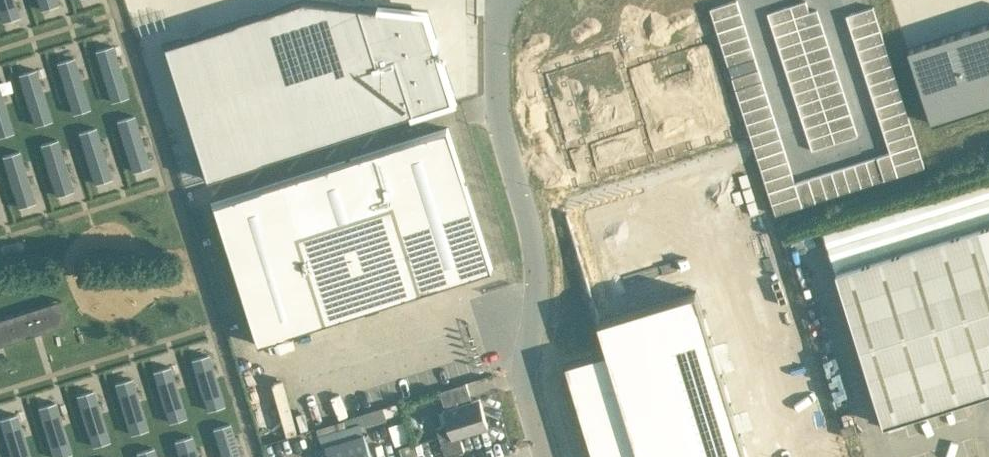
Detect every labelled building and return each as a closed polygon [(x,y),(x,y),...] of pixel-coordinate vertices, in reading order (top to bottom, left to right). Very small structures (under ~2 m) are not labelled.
[(2,18),(16,14),(12,0),(0,0),(0,11),(2,18)] [(324,0),(297,0),(163,43),(205,177),(453,98),(426,10),(324,0)] [(713,18),(740,9),(737,0),(730,0),(709,6),(713,18)] [(794,15),(809,10),(806,0),(803,0),(790,4),(794,15)] [(771,23),(794,15),(790,4),(768,11),(771,23)] [(850,25),(876,16),(873,5),(846,13),(850,25)] [(817,8),(809,10),(794,15),(798,27),(821,19),(817,8)] [(740,9),(713,18),(717,29),(743,21),(740,9)] [(771,23),(775,34),(798,27),(794,15),(771,23)] [(876,16),(850,25),(853,36),(880,28),(876,16)] [(798,27),(801,38),(824,31),(821,19),(798,27)] [(908,46),(932,122),(988,103),(988,20),(908,46)] [(743,21),(717,29),(720,41),(747,32),(743,21)] [(798,27),(775,34),(778,45),(801,38),(798,27)] [(880,28),(853,36),(857,48),(884,39),(880,28)] [(828,42),(824,31),(801,38),(805,50),(828,42)] [(751,44),(747,32),(720,41),(724,52),(751,44)] [(539,71),(576,188),(750,133),(718,35),(624,65),(618,46),(539,71)] [(782,57),(805,50),(801,38),(778,45),(782,57)] [(857,48),(861,59),(887,51),(884,39),(857,48)] [(832,54),(828,42),(805,50),(809,61),(832,54)] [(728,64),(754,55),(751,44),(724,52),(728,64)] [(111,46),(97,51),(113,100),(127,95),(111,46)] [(782,57),(786,68),(809,61),(805,50),(782,57)] [(861,59),(864,71),(891,62),(887,51),(861,59)] [(832,54),(809,61),(812,72),(835,65),(832,54)] [(728,64),(731,75),(758,67),(754,55),(728,64)] [(72,59),(58,63),(73,112),(87,108),(72,59)] [(812,72),(809,61),(786,68),(789,80),(812,72)] [(864,71),(868,82),(895,73),(891,62),(864,71)] [(816,84),(839,77),(835,65),(812,72),(816,84)] [(762,78),(758,67),(731,75),(735,87),(762,78)] [(33,71),(19,76),(35,124),(49,120),(33,71)] [(812,72),(789,80),(793,91),(816,84),(812,72)] [(871,93),(898,85),(895,73),(868,82),(871,93)] [(820,95),(842,88),(839,77),(816,84),(820,95)] [(735,87),(739,98),(765,89),(762,78),(735,87)] [(793,91),(797,103),(820,95),(816,84),(793,91)] [(871,93),(875,105),(902,96),(898,85),(871,93)] [(823,107),(846,99),(842,88),(820,95),(823,107)] [(742,109),(769,101),(765,89),(739,98),(742,109)] [(12,132),(0,94),(0,135),(12,132)] [(797,103),(800,114),(823,107),(820,95),(797,103)] [(902,96),(875,105),(879,116),(905,108),(902,96)] [(827,118),(850,111),(846,99),(823,107),(827,118)] [(772,112),(769,101),(742,109),(746,121),(772,112)] [(827,118),(823,107),(800,114),(804,125),(827,118)] [(905,108),(879,116),(882,128),(909,119),(905,108)] [(830,130),(853,122),(850,111),(827,118),(830,130)] [(749,132),(776,124),(772,112),(746,121),(749,132)] [(133,114),(119,119),(135,168),(149,163),(133,114)] [(827,118),(804,125),(808,137),(830,130),(827,118)] [(886,139),(913,131),(909,119),(882,128),(886,139)] [(830,130),(834,141),(857,134),(853,122),(830,130)] [(753,144),(780,135),(776,124),(749,132),(753,144)] [(94,127),(80,131),(95,180),(109,176),(94,127)] [(491,266),(447,127),(211,202),(255,341),(491,266)] [(811,148),(834,141),(830,130),(808,137),(811,148)] [(893,162),(920,154),(913,131),(886,139),(890,151),(893,162)] [(753,144),(757,155),(783,147),(780,135),(753,144)] [(55,139),(41,144),(57,193),(71,188),(55,139)] [(760,167),(787,158),(783,147),(757,155),(760,167)] [(19,151),(5,155),(20,204),(34,200),(19,151)] [(876,155),(884,178),(924,165),(920,154),(893,162),(890,151),(876,155)] [(876,155),(865,158),(872,181),(884,178),(876,155)] [(791,169),(787,158),(760,167),(764,178),(791,169)] [(853,162),(861,185),(872,181),(865,158),(853,162)] [(853,162),(842,166),(849,189),(861,185),(853,162)] [(831,169),(838,192),(849,189),(842,166),(831,169)] [(798,192),(794,181),(791,169),(764,178),(771,201),(798,192)] [(831,169),(819,173),(826,196),(838,192),(831,169)] [(815,200),(826,196),(819,173),(808,177),(815,200)] [(815,200),(808,177),(794,181),(798,192),(771,201),(775,212),(815,200)] [(944,195),(956,232),(925,241),(917,216),(829,243),(837,268),(884,422),(988,390),(988,181),(944,195)] [(667,192),(569,222),(607,345),(565,358),(595,456),(748,456),(667,192)] [(0,317),(0,343),(68,322),(61,298),(0,317)] [(206,351),(192,356),(208,405),(222,400),(206,351)] [(167,364),(153,368),(168,417),(182,413),(167,364)] [(128,376),(114,381),(130,430),(144,425),(128,376)] [(436,426),(441,439),(445,454),(465,448),(460,434),(488,425),(479,397),(472,399),(466,381),(440,389),(445,407),(444,408),(449,422),(436,426)] [(91,388),(77,392),(93,441),(107,437),(91,388)] [(53,400),(39,405),(55,453),(69,449),(53,400)] [(383,407),(386,416),(393,413),(399,411),(397,403),(383,407)] [(0,417),(13,456),(28,456),(14,413),(0,417)] [(841,425),(844,435),(858,431),(855,421),(841,425)] [(215,429),(224,456),(240,456),(229,424),(215,429)] [(364,432),(325,444),(329,456),(371,456),(364,432)] [(176,441),(181,456),(196,456),(190,437),(176,441)] [(400,446),(404,456),(415,456),(412,447),(411,443),(400,446)]
